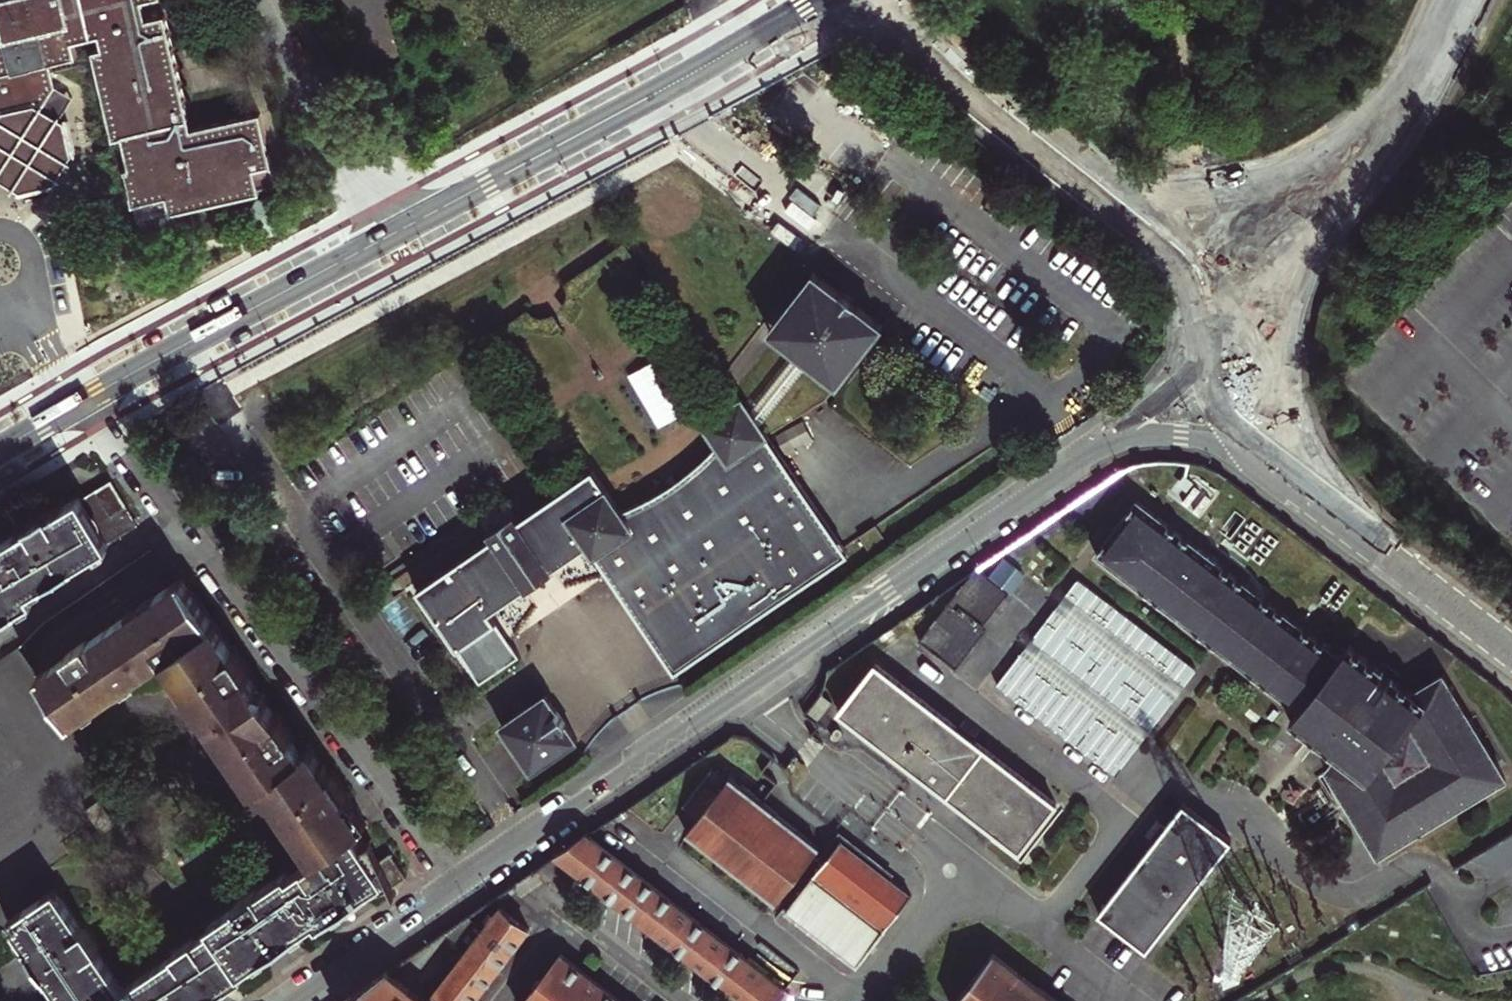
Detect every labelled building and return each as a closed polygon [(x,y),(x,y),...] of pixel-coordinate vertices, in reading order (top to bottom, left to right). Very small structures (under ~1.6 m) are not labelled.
[(23,194),(59,185),(77,153),(67,116),(61,112),(43,103),(52,84),(47,60),(75,54),(72,39),(97,33),(100,46),(90,48),(110,138),(121,136),(127,166),(122,167),(130,205),(164,197),(168,213),(258,194),(256,188),(274,184),(258,113),(188,128),(163,14),(144,18),(140,0),(142,0),(0,0),(0,181),(23,194)] [(71,94),(52,84),(43,103),(61,112),(71,94)] [(886,318),(815,267),(772,326),(801,347),(815,357),(842,377),(886,318)] [(815,357),(801,347),(760,402),(771,416),(815,357)] [(760,402),(752,390),(714,417),(728,437),(703,462),(679,480),(661,491),(644,498),(633,501),(612,472),(603,460),(580,476),(530,509),(526,504),(500,522),(504,528),(423,583),(464,644),(461,646),(484,681),(524,654),(494,611),(517,584),(532,569),(540,580),(566,562),(559,551),(573,543),(591,537),(594,543),(680,668),(860,544),(780,430),(771,416),(760,402)] [(109,482),(106,484),(81,499),(80,496),(75,499),(50,514),(49,512),(27,524),(28,527),(0,544),(0,548),(3,553),(0,554),(0,626),(4,623),(9,620),(6,616),(15,610),(32,601),(27,592),(46,581),(52,578),(55,582),(61,578),(65,576),(63,571),(70,567),(107,545),(105,543),(125,531),(135,525),(109,482)] [(1340,656),(1135,500),(1095,555),(1297,711),(1293,718),(1338,753),(1326,771),(1378,857),(1505,778),(1442,675),(1407,694),(1345,648),(1340,656)] [(573,543),(559,551),(566,562),(594,543),(591,537),(573,543)] [(1023,573),(1003,559),(988,579),(974,569),(920,642),(956,668),(984,631),(981,627),(1023,573)] [(540,580),(532,569),(517,584),(494,611),(540,580)] [(1193,672),(1073,580),(994,683),(1113,775),(1193,672)] [(37,677),(69,723),(107,697),(119,689),(165,658),(176,674),(185,687),(190,695),(218,737),(225,747),(232,757),(253,789),(262,783),(298,837),(308,851),(314,860),(288,878),(285,874),(257,893),(255,891),(235,905),(236,907),(207,927),(210,931),(193,942),(192,940),(172,954),(174,955),(122,991),(95,950),(97,949),(83,929),(81,930),(54,890),(8,922),(28,951),(32,957),(27,960),(31,966),(36,972),(40,969),(44,975),(62,1000),(205,1000),(219,992),(242,976),(240,972),(269,952),(278,946),(289,939),(314,921),(317,925),(333,914),(345,906),(358,897),(383,880),(389,890),(404,880),(387,856),(373,866),(352,835),(360,829),(356,823),(353,819),(351,815),(341,801),(343,799),(329,779),(327,781),(307,751),(299,757),(285,737),(287,735),(273,715),(271,716),(241,672),(243,670),(230,650),(227,652),(179,581),(133,613),(87,644),(85,642),(65,655),(66,658),(37,677)] [(1056,804),(875,666),(839,712),(1018,853),(1056,804)] [(586,739),(551,688),(504,722),(540,772),(586,739)] [(831,703),(821,694),(807,712),(816,720),(831,703)] [(726,781),(711,770),(682,807),(698,818),(685,835),(776,904),(790,886),(802,895),(780,924),(843,972),(909,886),(845,837),(824,865),(812,856),(819,847),(729,777),(726,781)] [(99,802),(85,811),(101,834),(114,825),(99,802)] [(1231,841),(1182,804),(1099,913),(1146,950),(1231,841)] [(585,835),(557,854),(744,1000),(800,1000),(585,835)] [(499,904),(482,926),(467,915),(443,932),(465,950),(425,1000),(388,970),(341,1000),(474,1000),(530,929),(499,904)] [(1234,948),(1275,974),(1288,954),(1281,949),(1289,937),(1241,906),(1226,928),(1241,937),(1234,948)] [(992,953),(955,1000),(1055,1000),(1033,984),(992,953)] [(560,955),(524,1000),(620,1000),(560,955)]
